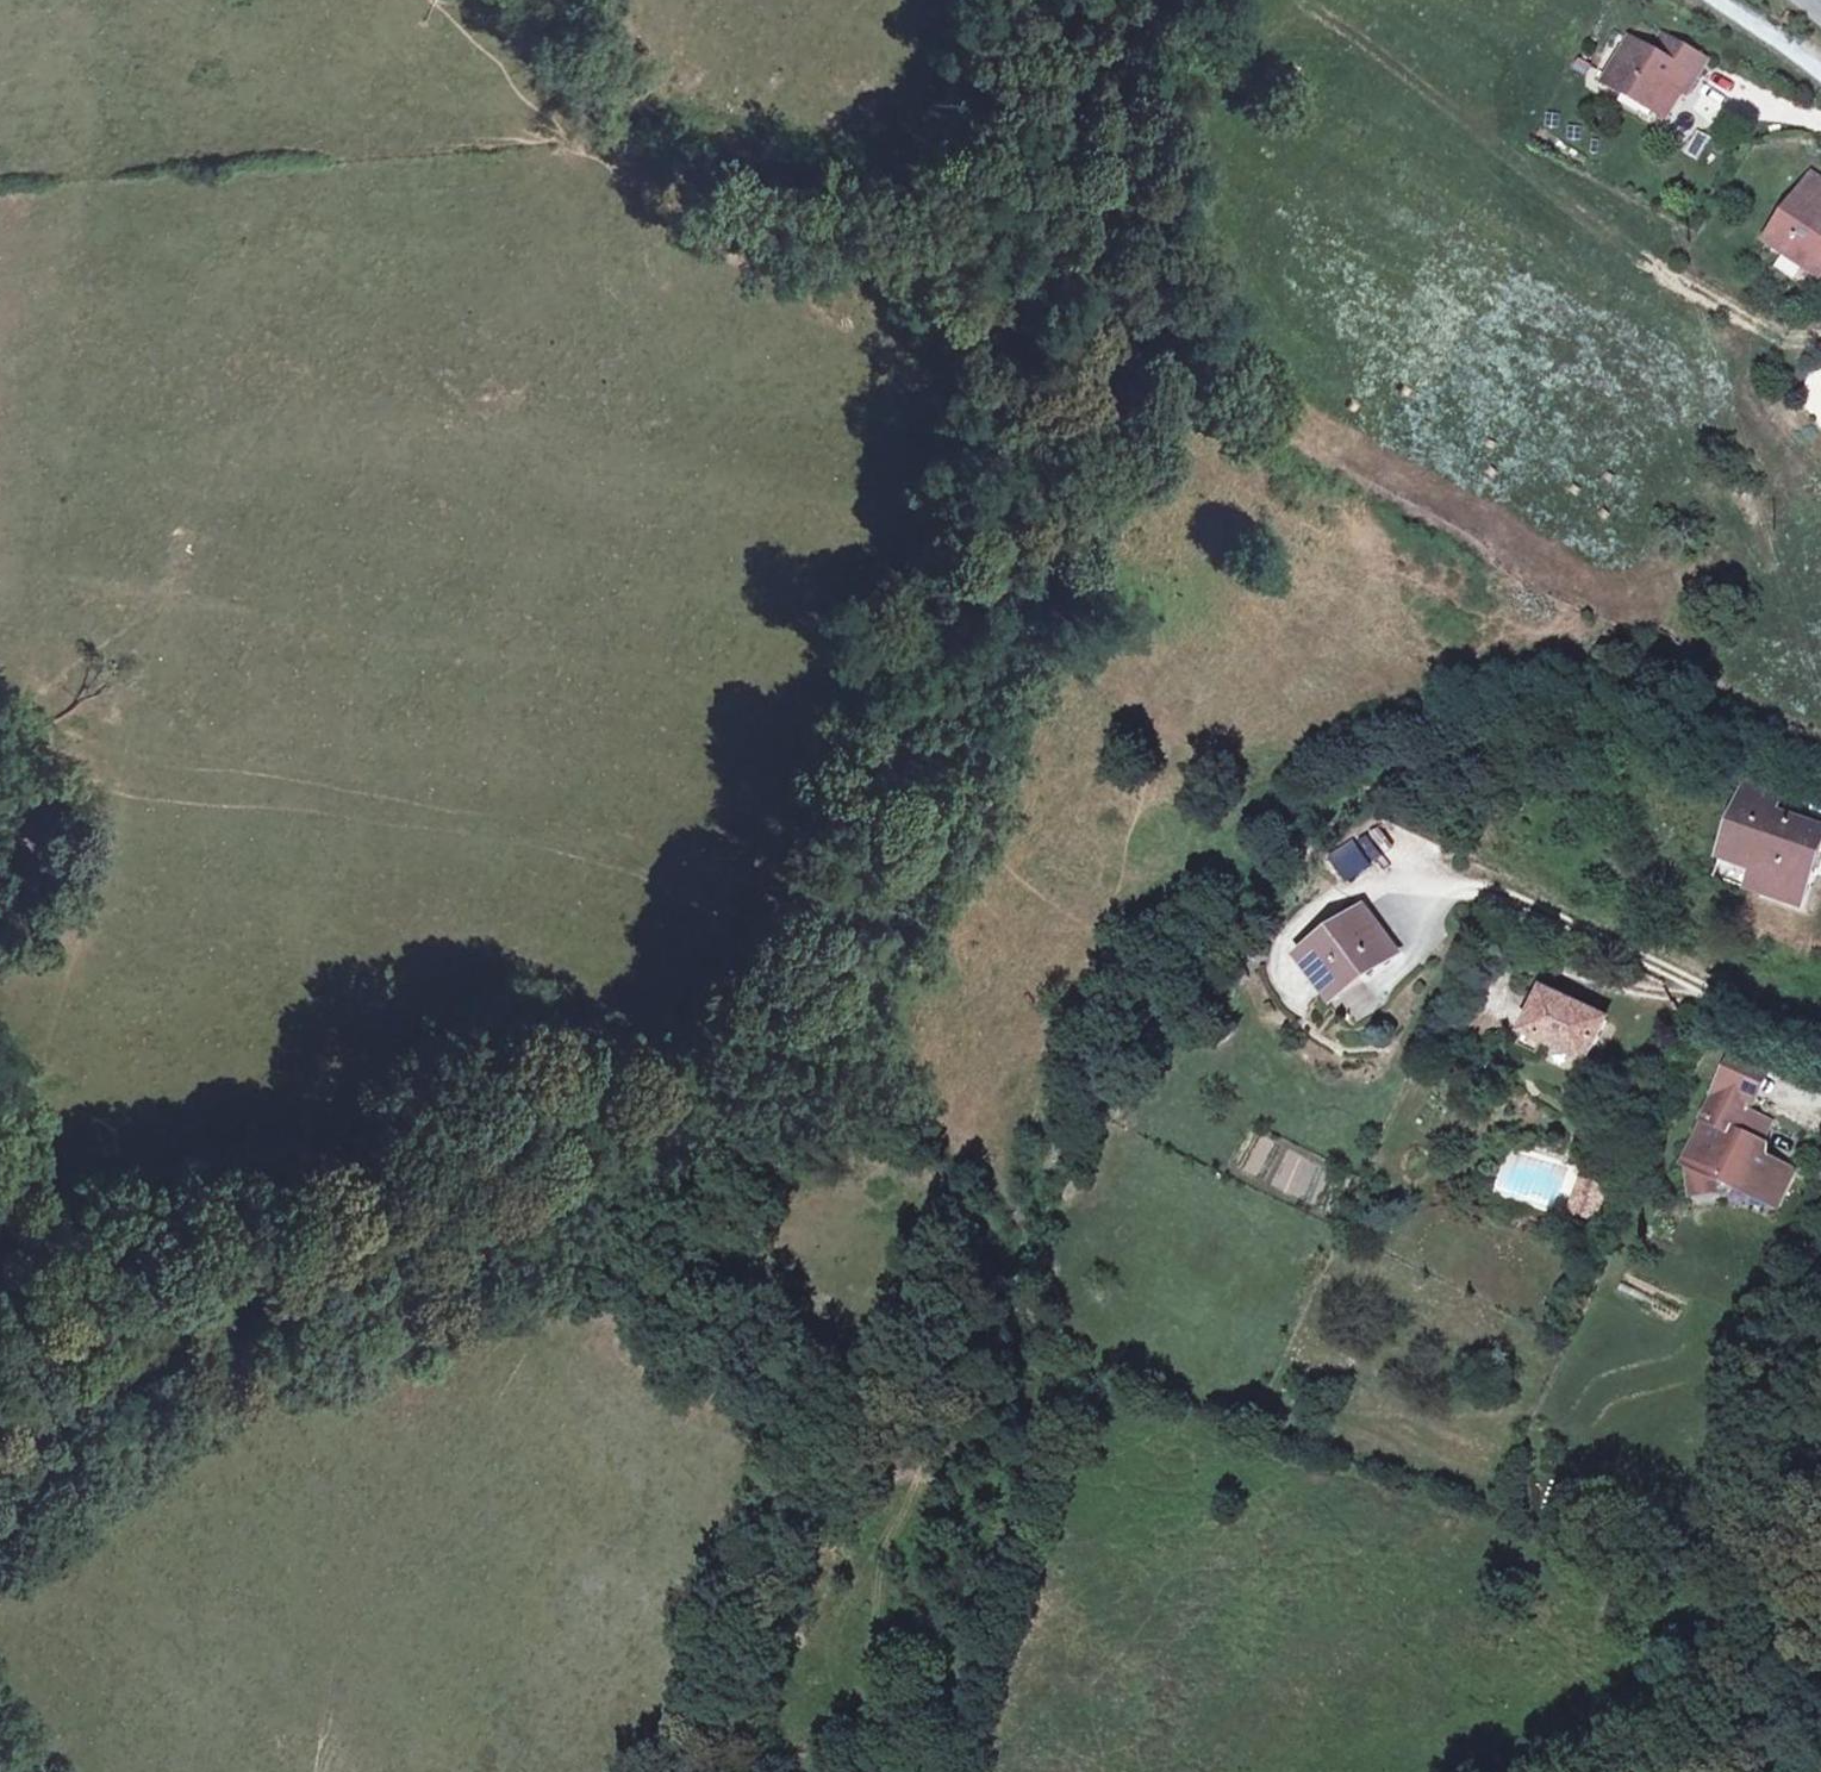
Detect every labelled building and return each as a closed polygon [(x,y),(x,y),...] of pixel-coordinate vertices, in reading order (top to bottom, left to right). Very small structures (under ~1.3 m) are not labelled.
[(1687,94),(1706,61),(1663,37),(1654,54),(1631,41),(1606,85),(1652,111),(1667,83),(1683,92),(1687,94)] [(1667,119),(1683,92),(1667,83),(1652,111),(1667,119)] [(1812,174),(1767,243),(1820,278),(1820,180),(1812,174)] [(1785,789),(1751,777),(1724,854),(1715,879),(1803,909),(1815,874),(1806,871),(1820,830),(1791,820),(1789,825),(1775,820),(1785,789)] [(1329,857),(1349,885),(1374,868),(1355,840),(1329,857)] [(1398,956),(1365,911),(1299,959),(1326,995),(1357,972),(1364,981),(1398,956)] [(1333,1004),(1364,981),(1357,972),(1326,995),(1333,1004)] [(1608,1022),(1544,993),(1524,1036),(1526,1037),(1546,1046),(1588,1065),(1608,1022)] [(1375,998),(1351,1012),(1361,1028),(1385,1014),(1375,998)] [(1546,1046),(1526,1037),(1520,1049),(1541,1058),(1546,1046)] [(1735,1054),(1720,1085),(1750,1098),(1756,1101),(1770,1070),(1735,1054)] [(1689,1157),(1696,1197),(1722,1193),(1726,1185),(1740,1191),(1778,1185),(1786,1168),(1766,1159),(1766,1148),(1757,1144),(1741,1136),(1750,1114),(1744,1111),(1750,1098),(1720,1085),(1689,1157)] [(1768,1122),(1750,1114),(1741,1136),(1757,1144),(1768,1122)] [(1596,1220),(1605,1190),(1582,1182),(1572,1213),(1596,1220)] [(1778,1185),(1740,1191),(1770,1204),(1778,1185)] [(296,1271),(292,1259),(275,1265),(279,1276),(296,1271)]
